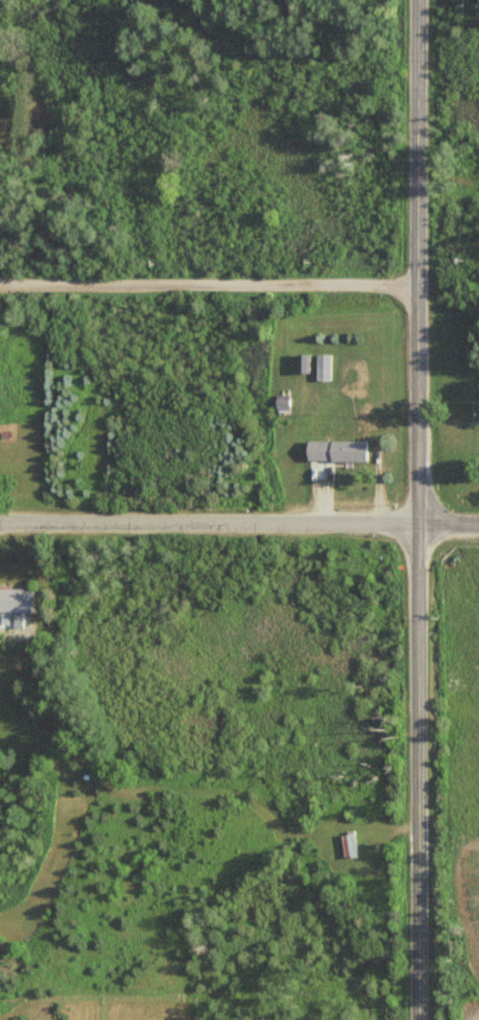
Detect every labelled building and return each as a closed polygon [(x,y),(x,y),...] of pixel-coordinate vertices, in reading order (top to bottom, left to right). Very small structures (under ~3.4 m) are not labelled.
[(309,354),(297,354),(297,372),(309,372),(309,354)] [(289,410),(289,394),(276,394),(276,410),(289,410)] [(369,440),(306,440),(306,461),(369,461),(369,440)] [(34,612),(34,588),(0,588),(0,612),(34,612)]
